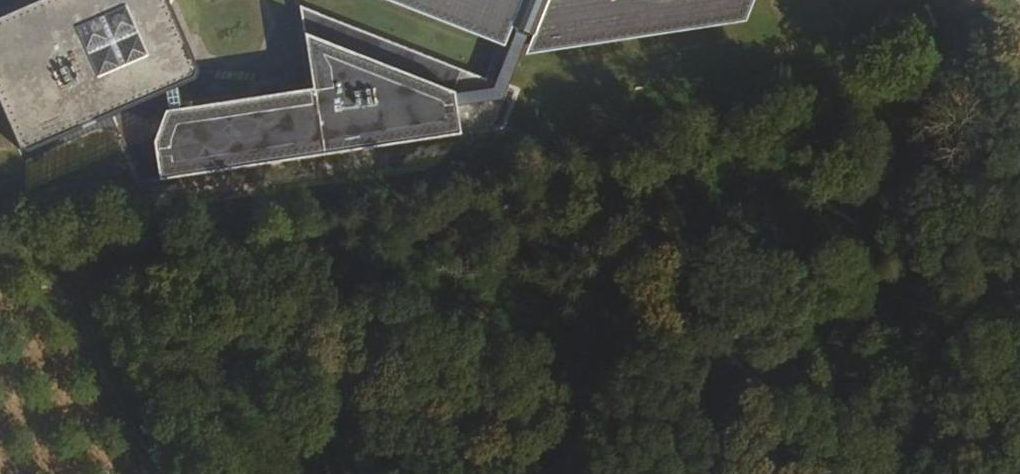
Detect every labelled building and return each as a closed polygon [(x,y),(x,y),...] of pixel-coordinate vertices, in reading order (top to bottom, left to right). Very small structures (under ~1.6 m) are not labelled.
[(137,178),(490,127),(505,90),(500,87),(523,29),(513,25),(490,83),(296,9),(309,89),(174,109),(170,85),(186,75),(191,66),(162,0),(15,0),(0,6),(0,120),(12,149),(108,110),(137,178)] [(116,0),(67,22),(91,74),(139,53),(116,0)] [(502,41),(508,23),(517,0),(393,0),(502,41)] [(529,31),(542,0),(517,0),(508,23),(513,25),(523,29),(529,31)] [(529,31),(522,50),(739,20),(747,0),(542,0),(529,31)]
